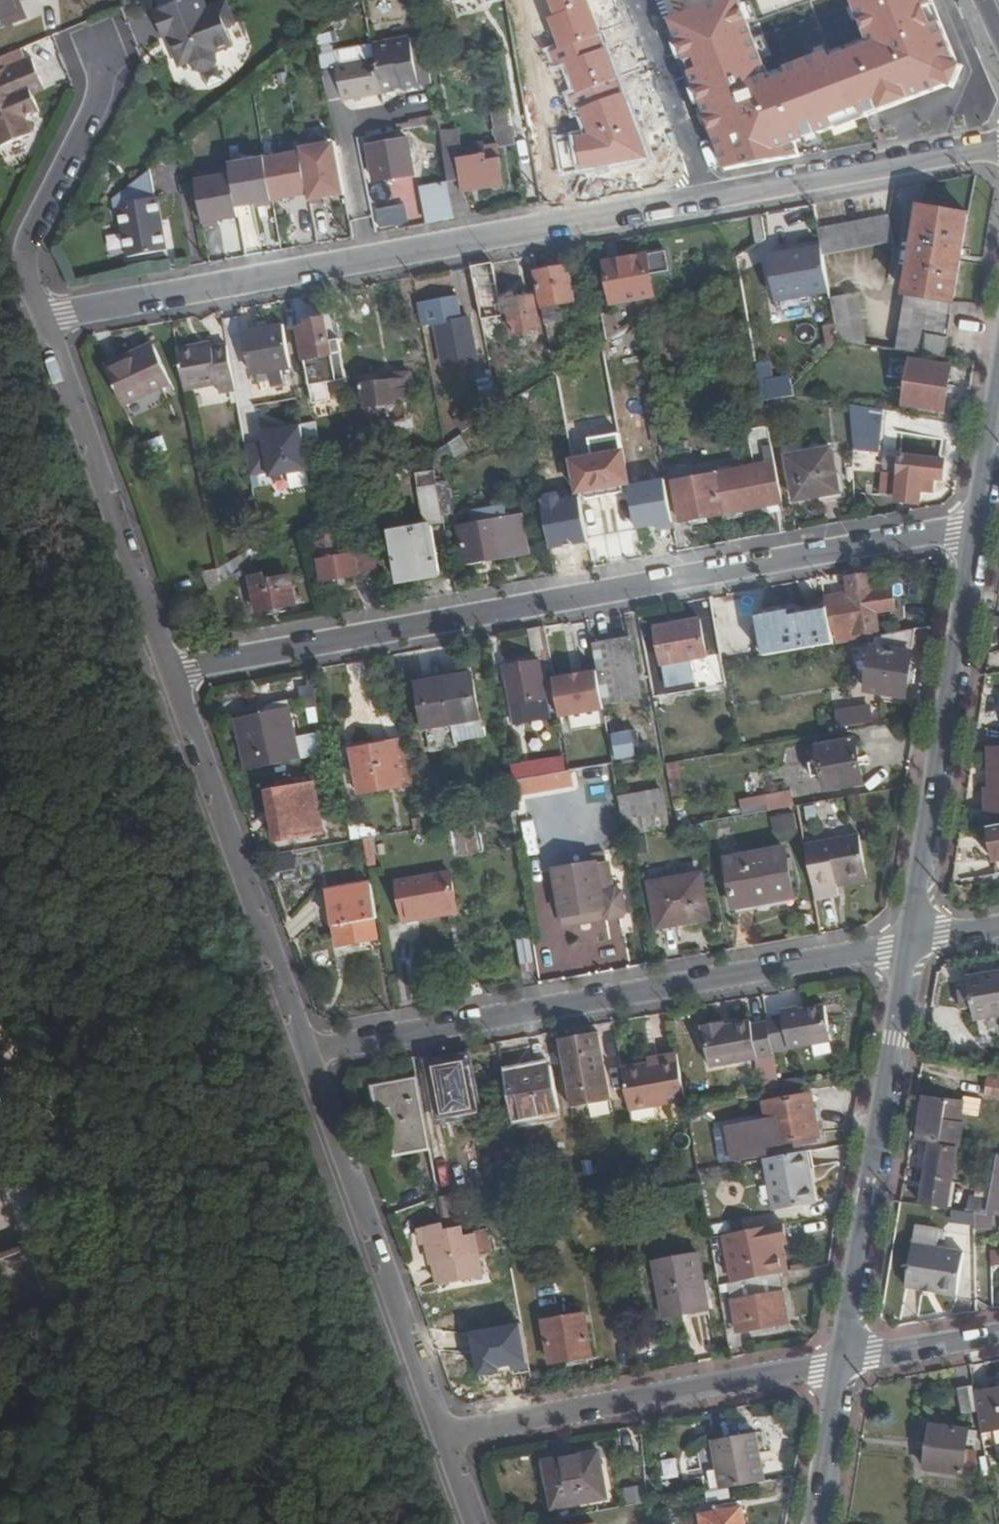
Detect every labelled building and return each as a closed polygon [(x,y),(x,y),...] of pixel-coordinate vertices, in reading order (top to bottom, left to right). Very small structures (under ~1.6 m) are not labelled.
[(0,4),(0,52),(38,38),(24,0),(10,0),(0,4)] [(154,14),(163,41),(174,37),(176,43),(172,46),(170,51),(176,68),(188,64),(192,71),(199,75),(207,71),(211,55),(230,48),(224,29),(234,26),(226,5),(206,12),(202,0),(192,0),(154,14)] [(462,19),(484,12),(481,0),(457,0),(462,19)] [(864,38),(771,73),(751,21),(743,0),(733,0),(672,23),(728,169),(800,156),(799,143),(953,85),(960,64),(936,0),(850,0),(864,38)] [(439,101),(429,49),(381,56),(380,57),(382,72),(344,78),(345,82),(331,84),(336,115),(351,113),(352,115),(439,101)] [(0,89),(0,138),(9,161),(40,149),(33,131),(49,125),(43,109),(40,100),(52,95),(43,72),(9,85),(0,89)] [(9,85),(5,74),(0,76),(0,89),(9,85)] [(56,104),(52,95),(40,100),(43,109),(56,104)] [(506,110),(492,111),(497,142),(498,145),(512,142),(506,110)] [(452,121),(435,124),(445,180),(451,218),(471,215),(466,189),(482,186),(480,177),(503,173),(498,145),(497,142),(457,149),(452,121)] [(409,140),(370,147),(376,183),(416,177),(409,140)] [(505,182),(503,173),(480,177),(482,186),(505,182)] [(445,180),(421,185),(428,223),(451,218),(445,180)] [(132,206),(122,214),(124,227),(129,226),(138,272),(177,265),(167,212),(165,212),(160,184),(132,206)] [(309,226),(302,188),(250,197),(257,236),(309,226)] [(407,205),(379,208),(381,228),(409,224),(407,205)] [(977,227),(929,220),(904,364),(951,373),(977,227)] [(768,229),(757,231),(762,261),(772,254),(768,229)] [(905,260),(899,229),(824,241),(829,263),(830,271),(905,260)] [(830,271),(829,263),(775,272),(780,304),(815,298),(816,305),(835,300),(830,271)] [(678,289),(674,267),(613,277),(621,320),(661,313),(657,293),(678,289)] [(556,285),(544,287),(553,342),(571,339),(568,326),(572,325),(571,320),(582,318),(575,276),(556,279),(556,285)] [(501,278),(480,281),(488,333),(509,329),(507,316),(501,278)] [(816,305),(815,298),(780,304),(781,311),(816,305)] [(864,307),(838,314),(845,355),(873,359),(864,307)] [(543,310),(515,315),(521,349),(549,344),(543,310)] [(509,329),(488,333),(492,354),(521,349),(515,315),(507,316),(509,329)] [(623,326),(609,330),(612,350),(613,356),(627,347),(623,326)] [(477,331),(443,338),(451,381),(485,375),(477,331)] [(315,342),(308,344),(314,384),(334,381),(332,370),(340,368),(335,333),(314,337),(315,342)] [(292,340),(254,346),(263,388),(300,381),(292,340)] [(161,357),(114,380),(133,421),(181,399),(161,357)] [(220,357),(186,365),(194,404),(227,398),(229,408),(246,405),(237,360),(221,363),(220,357)] [(956,380),(917,376),(911,419),(951,424),(956,380)] [(795,377),(764,379),(764,399),(796,398),(795,377)] [(497,381),(484,383),(487,408),(501,405),(497,381)] [(403,396),(370,401),(374,421),(378,421),(381,438),(418,430),(415,412),(405,414),(403,396)] [(884,409),(851,406),(854,450),(878,452),(884,409)] [(275,479),(317,471),(307,425),(266,433),(275,479)] [(620,433),(588,439),(591,456),(574,459),(580,492),(588,490),(590,499),(625,492),(623,480),(629,479),(620,433)] [(457,457),(472,449),(464,435),(449,443),(457,457)] [(836,446),(788,454),(796,499),(844,490),(836,446)] [(943,460),(900,455),(895,501),(918,504),(921,477),(941,479),(943,460)] [(785,503),(778,464),(678,482),(685,523),(785,503)] [(423,522),(448,520),(446,473),(421,474),(423,522)] [(666,480),(632,486),(639,530),(673,524),(666,480)] [(537,558),(531,529),(469,540),(476,579),(519,572),(517,561),(537,558)] [(324,551),(346,546),(343,533),(321,539),(324,551)] [(445,538),(400,545),(408,596),(454,589),(445,538)] [(353,567),(348,546),(327,553),(330,571),(353,567)] [(539,568),(537,558),(517,561),(519,572),(539,568)] [(387,584),(383,561),(353,567),(330,571),(328,571),(332,594),(387,584)] [(877,577),(824,586),(827,610),(833,644),(885,636),(882,619),(903,616),(900,597),(881,600),(877,577)] [(307,616),(302,592),(264,599),(268,621),(268,623),(307,616)] [(833,644),(827,610),(791,616),(790,608),(754,614),(761,656),(833,644)] [(706,657),(699,620),(656,628),(663,665),(706,657)] [(542,632),(527,634),(532,661),(540,660),(547,658),(542,632)] [(632,637),(598,642),(608,704),(642,698),(632,637)] [(922,640),(880,648),(877,674),(873,702),(911,708),(922,640)] [(532,661),(505,666),(516,723),(550,716),(540,660),(532,661)] [(715,667),(717,688),(730,686),(728,666),(715,667)] [(596,669),(553,677),(560,717),(603,709),(596,669)] [(473,671),(445,676),(453,721),(456,738),(483,733),(473,671)] [(445,676),(417,681),(425,726),(453,721),(445,676)] [(275,723),(252,728),(260,777),(306,769),(303,750),(310,749),(307,731),(301,732),(299,723),(306,722),(303,708),(274,713),(275,723)] [(877,734),(873,716),(842,721),(845,739),(877,734)] [(614,735),(619,761),(638,757),(633,731),(614,735)] [(868,791),(860,749),(822,757),(825,771),(815,773),(818,788),(828,786),(831,798),(868,791)] [(404,751),(358,759),(366,803),(367,804),(412,796),(404,751)] [(516,765),(519,781),(567,772),(564,756),(516,765)] [(993,762),(991,784),(994,784),(993,795),(991,795),(991,798),(986,798),(984,820),(998,820),(998,761),(993,762)] [(519,781),(524,805),(580,794),(576,771),(567,772),(519,781)] [(662,788),(620,796),(625,831),(668,823),(662,788)] [(741,800),(744,816),(797,806),(793,790),(741,800)] [(323,792),(277,799),(287,851),(334,841),(323,792)] [(774,819),(778,834),(802,828),(798,813),(774,819)] [(984,820),(983,840),(991,838),(998,837),(998,820),(984,820)] [(874,883),(867,844),(820,853),(811,854),(820,898),(828,896),(842,893),(845,893),(844,890),(844,888),(874,883)] [(787,856),(729,868),(739,918),(797,907),(787,856)] [(602,860),(550,870),(560,923),(622,911),(616,882),(606,884),(602,860)] [(464,917),(459,883),(404,892),(410,933),(443,928),(442,920),(464,917)] [(875,891),(874,883),(844,888),(844,890),(845,893),(842,893),(842,897),(875,891)] [(706,884),(657,892),(665,935),(714,926),(706,884)] [(379,894),(337,901),(346,955),(384,948),(381,930),(385,928),(379,894)] [(466,925),(464,917),(442,920),(443,928),(466,925)] [(534,937),(521,938),(524,972),(538,971),(534,937)] [(971,986),(978,1027),(998,1024),(998,982),(971,986)] [(835,1050),(827,1013),(785,1021),(792,1058),(835,1050)] [(713,1076),(777,1065),(771,1031),(757,1034),(756,1030),(729,1035),(728,1029),(706,1033),(713,1076)] [(599,1032),(558,1039),(570,1106),(611,1099),(599,1032)] [(630,1111),(688,1100),(679,1053),(658,1057),(659,1064),(647,1066),(623,1070),(630,1111)] [(647,1066),(659,1064),(658,1057),(646,1059),(647,1066)] [(470,1058),(432,1064),(441,1118),(479,1112),(470,1058)] [(552,1063),(504,1072),(513,1120),(561,1111),(552,1063)] [(432,1151),(419,1077),(373,1085),(378,1110),(392,1108),(397,1132),(390,1133),(394,1158),(432,1151)] [(991,1088),(989,1104),(998,1106),(998,1089),(991,1088)] [(816,1101),(770,1108),(777,1151),(822,1144),(816,1101)] [(977,1112),(930,1106),(923,1145),(947,1149),(946,1151),(959,1154),(963,1154),(967,1132),(964,1132),(965,1129),(974,1130),(977,1112)] [(946,1151),(935,1150),(925,1212),(948,1215),(959,1154),(946,1151)] [(810,1157),(769,1165),(776,1219),(820,1213),(810,1157)] [(997,1187),(992,1217),(991,1222),(984,1221),(980,1220),(980,1232),(996,1233),(998,1218),(998,1179),(997,1187)] [(468,1202),(446,1206),(450,1230),(450,1235),(472,1231),(474,1231),(468,1202)] [(796,1246),(790,1228),(730,1239),(740,1288),(790,1280),(784,1248),(791,1247),(796,1246)] [(436,1236),(429,1237),(431,1248),(438,1247),(446,1291),(491,1283),(487,1263),(501,1260),(496,1234),(473,1238),(472,1231),(450,1235),(450,1230),(435,1233),(436,1236)] [(791,1247),(784,1248),(790,1280),(797,1279),(791,1247)] [(971,1261),(920,1252),(912,1293),(962,1303),(971,1261)] [(707,1258),(661,1267),(670,1324),(717,1316),(707,1258)] [(741,1339),(792,1330),(785,1285),(762,1289),(763,1299),(735,1304),(741,1339)] [(590,1320),(549,1326),(557,1367),(597,1360),(590,1320)] [(520,1323),(471,1331),(479,1379),(528,1371),(520,1323)] [(980,1401),(978,1392),(963,1394),(967,1420),(982,1418),(980,1401)] [(980,1401),(982,1418),(984,1426),(986,1438),(998,1436),(998,1398),(980,1401)] [(975,1479),(981,1438),(934,1432),(929,1473),(975,1479)] [(763,1435),(756,1436),(764,1487),(771,1486),(763,1435)] [(756,1436),(717,1443),(725,1494),(764,1487),(756,1436)] [(593,1463),(606,1460),(606,1453),(591,1456),(593,1463)] [(591,1456),(548,1465),(557,1512),(614,1501),(606,1460),(593,1463),(591,1456)] [(705,1516),(706,1523),(747,1523),(745,1509),(705,1516)]
